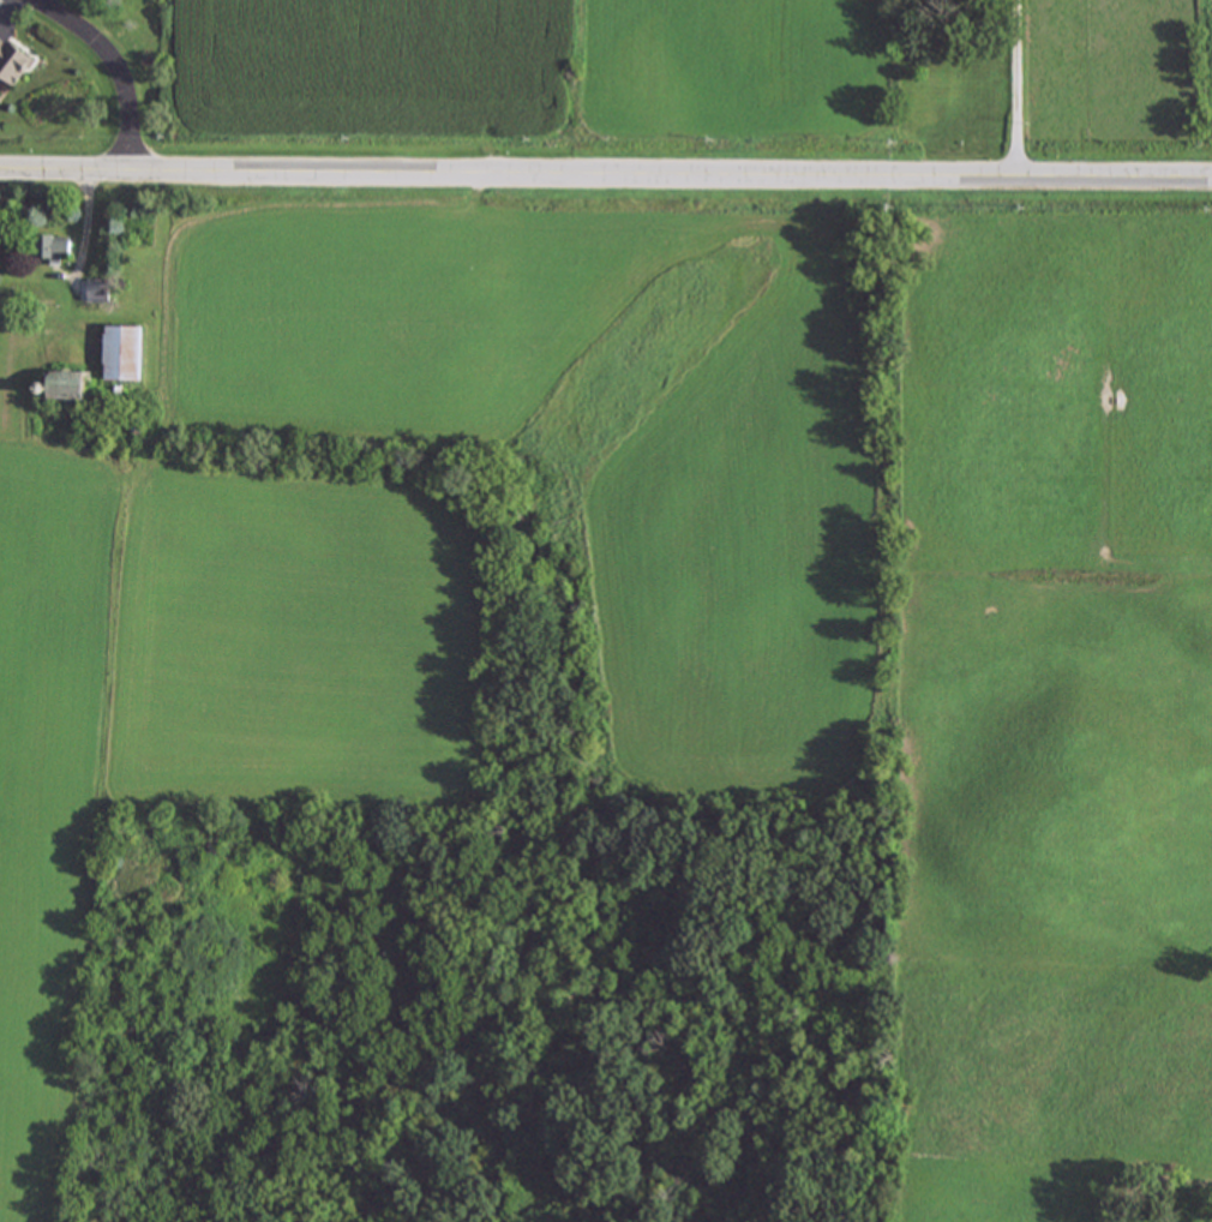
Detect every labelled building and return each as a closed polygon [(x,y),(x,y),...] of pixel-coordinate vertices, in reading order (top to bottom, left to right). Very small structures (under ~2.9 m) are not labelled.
[(0,36),(0,77),(14,86),(34,59),(0,36)] [(71,234),(37,234),(37,257),(49,257),(49,264),(60,264),(60,254),(71,254),(71,234)] [(85,301),(104,301),(104,278),(85,278),(85,301)] [(140,381),(140,325),(104,325),(103,381),(140,381)] [(47,370),(47,384),(37,384),(37,390),(47,390),(47,399),(86,399),(86,370),(47,370)]
